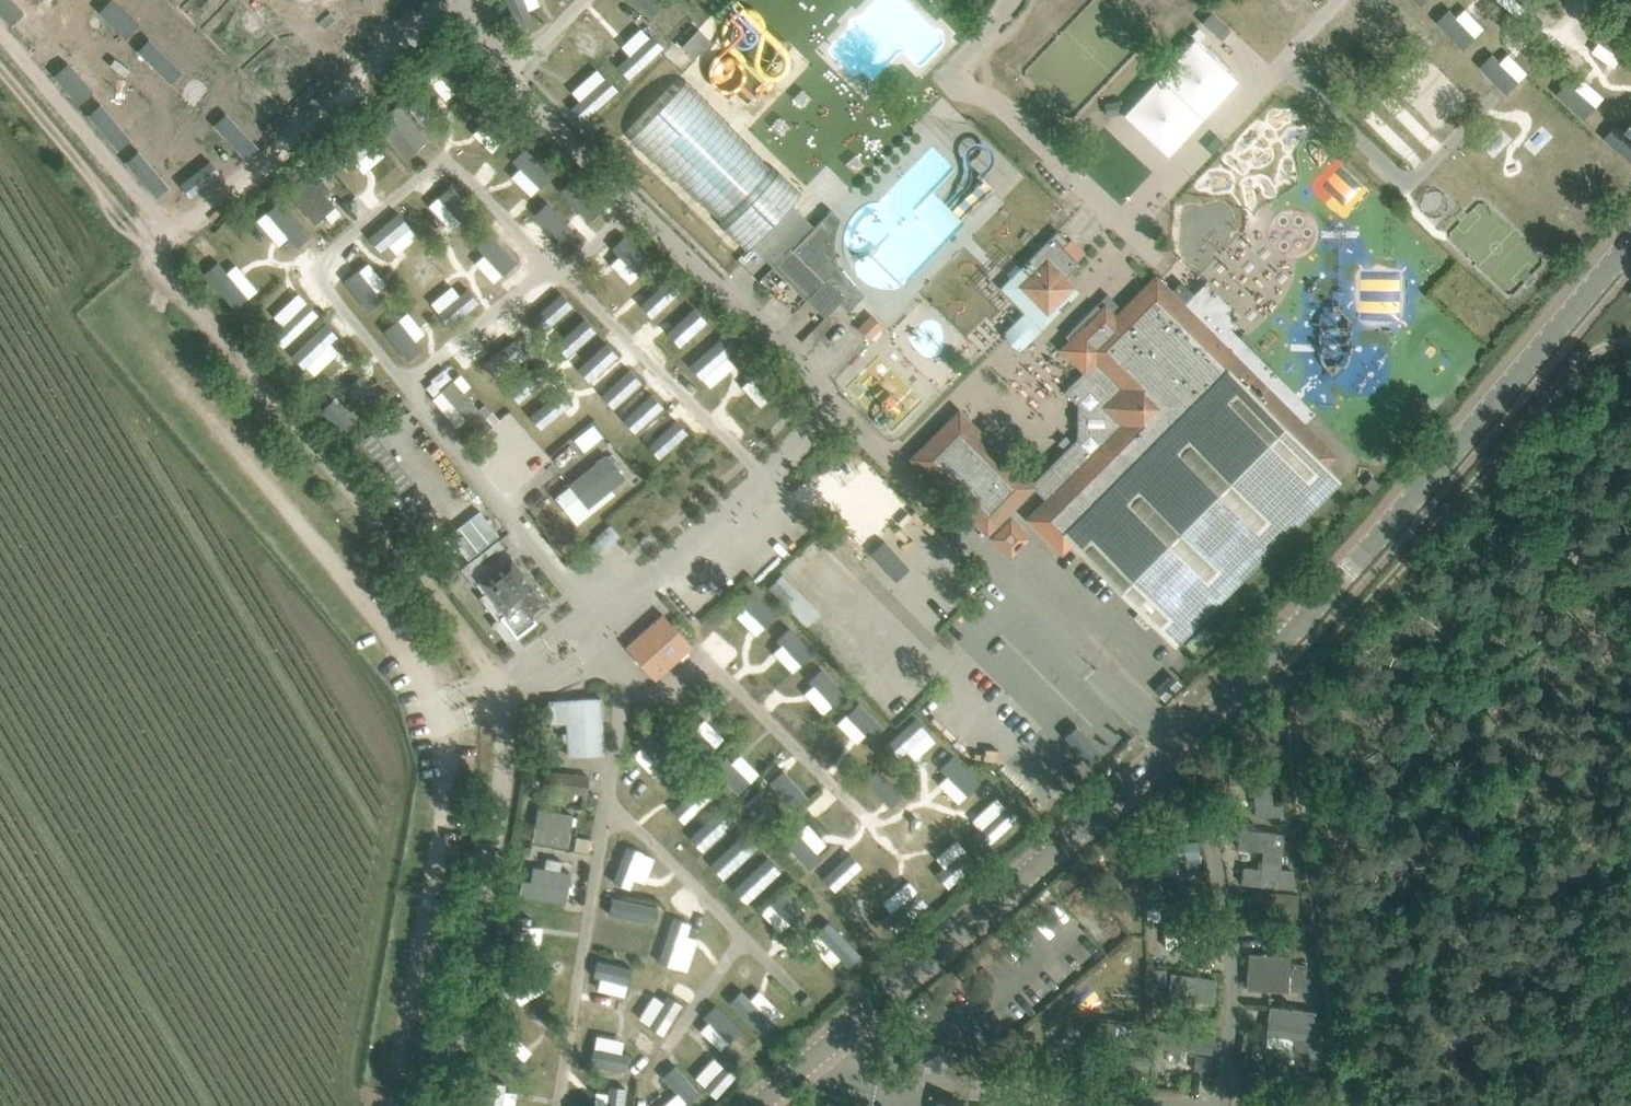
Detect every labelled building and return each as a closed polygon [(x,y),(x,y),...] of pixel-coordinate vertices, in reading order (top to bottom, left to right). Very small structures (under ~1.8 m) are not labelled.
[(11,26),(25,14),(19,7),(13,0),(0,0),(0,13),(11,26)] [(99,12),(127,39),(140,25),(133,19),(114,1),(113,0),(110,0),(99,12)] [(232,20),(233,21),(246,8),(238,0),(212,0),(232,20)] [(265,9),(274,0),(256,0),(265,9)] [(516,22),(532,16),(529,9),(525,0),(506,0),(516,22)] [(653,16),(665,4),(661,0),(638,0),(653,16)] [(1526,7),(1534,15),(1546,1),(1545,0),(1517,0),(1526,7)] [(1617,11),(1630,21),(1630,0),(1624,0),(1617,11)] [(289,9),(276,22),(309,55),(322,43),(313,33),(289,9)] [(1450,9),(1437,21),(1463,49),(1476,37),(1476,36),(1457,17),(1450,9)] [(351,38),(350,39),(362,53),(395,24),(383,10),(376,16),(351,38)] [(257,21),(244,34),(251,41),(274,64),(276,65),(289,52),(257,21)] [(1599,42),(1621,57),(1630,63),(1630,61),(1630,41),(1609,26),(1599,42)] [(699,29),(682,46),(695,58),(711,41),(699,29)] [(630,55),(618,66),(629,79),(663,47),(652,35),(649,37),(630,55)] [(149,38),(138,50),(171,83),(183,71),(182,70),(158,46),(149,38)] [(1493,54),(1480,66),(1506,94),(1519,81),(1501,62),(1493,54)] [(446,55),(433,67),(455,92),(464,102),(477,90),(446,55)] [(68,63),(54,75),(80,104),(94,92),(88,86),(70,66),(68,63)] [(299,64),(287,76),(293,81),(312,100),(312,101),(324,89),(299,64)] [(580,101),(572,108),(583,121),(618,90),(607,77),(606,79),(580,101)] [(192,79),(180,91),(205,116),(217,103),(212,98),(193,80),(192,79)] [(1568,81),(1556,94),(1585,119),(1597,106),(1577,88),(1568,81)] [(101,103),(88,114),(118,150),(131,139),(130,138),(108,112),(101,103)] [(375,127),(405,163),(431,141),(401,105),(375,127)] [(487,105),(474,118),(482,125),(501,144),(502,145),(515,132),(487,105)] [(226,113),(214,124),(246,159),(258,147),(257,146),(234,121),(226,113)] [(1604,139),(1630,163),(1630,138),(1624,132),(1616,125),(1604,139)] [(365,132),(336,157),(348,171),(356,164),(377,146),(377,145),(365,132)] [(525,148),(512,161),(520,168),(540,187),(553,174),(525,148)] [(139,151),(126,162),(156,197),(169,186),(168,185),(147,160),(139,151)] [(301,168),(283,184),(289,191),(289,192),(317,226),(338,209),(326,195),(333,190),(331,188),(324,180),(318,185),(316,183),(309,175),(308,176),(301,168)] [(573,179),(561,191),(580,212),(593,200),(573,179)] [(199,180),(177,199),(188,212),(210,193),(199,180)] [(451,185),(438,197),(461,221),(470,231),(483,219),(451,185)] [(280,201),(266,213),(288,238),(297,248),(310,237),(280,201)] [(548,202),(535,214),(555,235),(556,234),(568,223),(548,202)] [(791,203),(751,244),(757,250),(773,266),(789,248),(791,250),(815,226),(791,203)] [(789,248),(773,266),(807,299),(831,274),(850,292),(840,303),(847,311),(863,294),(850,282),(845,276),(841,270),(838,263),(835,256),(834,249),(834,241),(835,234),(837,226),(840,219),(831,210),(815,226),(791,250),(789,248)] [(399,213),(369,237),(381,251),(389,244),(410,227),(411,227),(399,213)] [(1058,230),(1052,236),(1021,267),(1030,277),(1021,286),(1048,312),(1074,286),(1066,278),(1080,264),(1063,247),(1069,241),(1058,230)] [(491,234),(477,246),(485,254),(503,274),(517,262),(491,234)] [(625,236),(612,248),(620,256),(639,275),(652,263),(625,236)] [(218,261),(205,273),(235,309),(249,298),(227,272),(218,261)] [(359,269),(345,281),(369,311),(383,299),(377,291),(360,270),(359,269)] [(831,274),(807,299),(826,317),(840,303),(850,292),(831,274)] [(1072,543),(1175,645),(1340,480),(1326,465),(1336,455),(1156,275),(1116,316),(1105,305),(1102,308),(1097,303),(1072,329),(1066,335),(1070,340),(1062,348),(1085,371),(1065,391),(1075,402),(1078,404),(1077,438),(1064,452),(1079,467),(1028,519),(1062,553),(1072,543)] [(668,278),(647,298),(659,311),(680,291),(668,278)] [(439,312),(438,312),(450,327),(480,302),(468,288),(460,295),(439,312)] [(562,293),(540,312),(551,325),(573,306),(562,293)] [(282,325),(273,334),(285,347),(319,314),(307,302),(282,325)] [(695,308),(674,327),(686,341),(707,322),(695,308)] [(584,318),(563,337),(575,351),(596,331),(584,318)] [(398,319),(384,331),(408,361),(423,349),(416,341),(399,320),(398,319)] [(326,323),(292,356),(304,368),(306,366),(331,343),(338,336),(326,323)] [(726,335),(690,366),(701,379),(703,377),(728,356),(737,348),(726,335)] [(606,342),(585,362),(597,375),(618,355),(606,342)] [(507,345),(484,364),(495,377),(518,359),(507,345)] [(764,366),(750,378),(751,379),(769,398),(776,406),(789,393),(764,366)] [(630,369),(609,389),(620,402),(642,382),(630,369)] [(530,371),(508,389),(519,403),(541,384),(530,371)] [(368,380),(354,391),(373,413),(387,401),(368,380)] [(468,422),(476,432),(489,421),(455,382),(433,400),(459,430),(468,422)] [(652,394),(630,413),(642,426),(664,407),(652,394)] [(553,397),(530,416),(542,429),(564,410),(553,397)] [(340,405),(327,416),(346,439),(359,427),(340,405)] [(676,420),(655,439),(667,452),(688,433),(676,420)] [(954,430),(947,423),(911,458),(987,534),(1035,486),(972,423),(965,430),(954,430)] [(837,453),(845,462),(854,454),(846,445),(837,453)] [(1372,476),(1364,485),(1372,492),(1380,484),(1372,476)] [(851,502),(882,533),(905,509),(875,479),(851,502)] [(509,644),(517,637),(537,621),(533,616),(549,604),(511,556),(490,573),(477,557),(462,569),(476,586),(481,581),(489,591),(481,597),(498,619),(493,624),(509,644)] [(752,591),(740,603),(745,608),(764,627),(765,628),(777,616),(752,591)] [(692,646),(664,614),(627,647),(655,679),(692,646)] [(789,627),(777,640),(782,645),(801,664),(802,665),(814,652),(789,627)] [(572,654),(568,648),(561,653),(565,659),(572,654)] [(821,668),(808,680),(813,686),(832,705),(833,706),(845,694),(821,668)] [(550,701),(551,723),(567,722),(569,755),(604,754),(602,698),(550,701)] [(859,702),(846,715),(866,734),(871,739),(883,727),(859,702)] [(916,718),(887,744),(899,757),(907,750),(927,732),(928,731),(916,718)] [(690,722),(679,734),(703,758),(715,746),(696,728),(690,722)] [(648,728),(635,740),(642,747),(665,770),(668,773),(680,761),(648,728)] [(953,755),(940,768),(947,776),(967,794),(967,795),(980,782),(953,755)] [(726,757),(714,770),(738,794),(750,782),(732,763),(726,757)] [(1268,767),(1229,768),(1229,788),(1248,787),(1248,794),(1254,794),(1255,816),(1282,815),(1282,805),(1270,805),(1268,767)] [(877,769),(864,782),(884,801),(896,788),(877,769)] [(543,789),(587,794),(589,776),(545,772),(543,789)] [(788,776),(775,787),(794,809),(807,797),(788,776)] [(698,785),(679,804),(692,816),(711,797),(698,785)] [(763,798),(750,810),(769,831),(782,819),(763,798)] [(980,829),(973,836),(985,849),(1020,817),(1008,804),(1005,806),(980,829)] [(724,805),(696,832),(709,846),(737,818),(724,805)] [(534,846),(570,851),(575,817),(539,812),(534,846)] [(1241,883),(1282,887),(1294,889),(1295,871),(1280,869),(1285,831),(1257,828),(1257,831),(1241,829),(1239,848),(1264,850),(1262,869),(1243,867),(1241,883)] [(798,831),(786,842),(809,868),(822,857),(817,852),(799,832),(798,831)] [(746,833),(717,859),(729,872),(758,847),(746,833)] [(1199,841),(1154,845),(1155,862),(1156,861),(1178,859),(1185,859),(1187,874),(1202,873),(1199,841)] [(627,846),(613,881),(630,888),(634,879),(644,854),(644,853),(627,846)] [(944,866),(936,874),(948,887),(976,863),(965,849),(944,866)] [(768,857),(739,884),(752,897),(780,871),(768,857)] [(523,880),(520,894),(566,903),(571,873),(561,871),(562,861),(547,859),(545,868),(534,866),(531,881),(523,880)] [(843,860),(823,878),(835,891),(855,873),(843,860)] [(1160,880),(1148,882),(1149,894),(1161,893),(1160,880)] [(783,891),(770,904),(789,922),(797,930),(810,917),(783,891)] [(891,912),(880,920),(891,934),(928,904),(917,891),(891,912)] [(1251,915),(1250,920),(1254,924),(1258,924),(1262,922),(1296,924),(1299,895),(1256,891),(1254,912),(1251,915)] [(613,897),(609,914),(611,914),(643,921),(655,924),(658,907),(613,897)] [(515,916),(510,950),(527,952),(531,926),(531,918),(515,916)] [(1212,918),(1165,918),(1165,947),(1200,947),(1200,946),(1202,946),(1202,952),(1213,951),(1212,918)] [(829,921),(816,933),(816,934),(840,958),(849,967),(861,955),(829,921)] [(1303,929),(1294,931),(1296,949),(1306,947),(1303,929)] [(1250,955),(1248,988),(1287,991),(1289,957),(1250,955)] [(598,960),(594,977),(601,978),(627,985),(628,985),(632,968),(598,960)] [(1293,963),(1292,990),(1310,991),(1310,979),(1306,978),(1306,964),(1293,963)] [(531,965),(500,983),(508,997),(514,994),(538,980),(539,980),(531,965)] [(1152,969),(1152,987),(1165,987),(1166,969),(1152,969)] [(1171,973),(1168,996),(1213,1002),(1216,979),(1171,973)] [(742,989),(729,1002),(763,1035),(776,1022),(775,1022),(751,999),(742,989)] [(649,1024),(649,1025),(663,1034),(682,1004),(668,995),(664,1001),(649,1024)] [(715,1005),(704,1017),(709,1022),(728,1041),(729,1042),(741,1029),(715,1005)] [(1270,1019),(1268,1035),(1269,1035),(1293,1038),(1292,1048),(1292,1049),(1310,1051),(1309,1068),(1320,1069),(1321,1053),(1319,1040),(1317,1040),(1316,1037),(1313,1037),(1315,1012),(1281,1007),(1279,1021),(1270,1019)] [(1099,1021),(1098,1033),(1110,1034),(1111,1022),(1099,1021)] [(1160,1029),(1158,1047),(1210,1053),(1212,1036),(1160,1029)] [(504,1040),(492,1053),(517,1077),(529,1065),(524,1060),(505,1041),(504,1040)] [(907,1070),(922,1072),(923,1063),(940,1065),(943,1046),(923,1043),(922,1052),(905,1050),(903,1065),(907,1070)] [(594,1047),(591,1064),(626,1070),(629,1053),(622,1052),(595,1047),(594,1047)] [(1086,1049),(1084,1064),(1092,1065),(1091,1081),(1138,1086),(1140,1070),(1147,1071),(1149,1056),(1086,1049)] [(1199,1057),(1198,1069),(1212,1071),(1214,1058),(1199,1057)] [(704,1085),(704,1086),(716,1097),(740,1071),(727,1060),(722,1065),(704,1085)] [(675,1065),(662,1076),(685,1102),(698,1091),(675,1065)] [(485,1105),(502,1105),(504,1091),(506,1083),(489,1081),(485,1105)] [(626,1088),(609,1086),(608,1093),(606,1105),(624,1105),(626,1088)] [(1299,1105),(1302,1105),(1315,1105),(1317,1091),(1300,1089),(1299,1105)]
